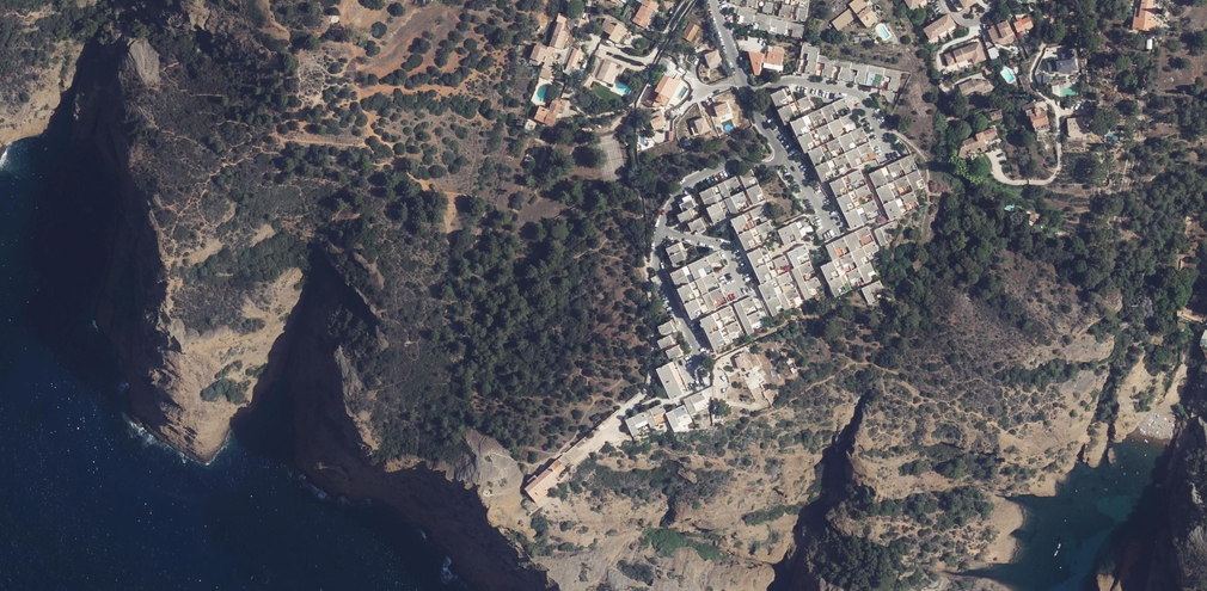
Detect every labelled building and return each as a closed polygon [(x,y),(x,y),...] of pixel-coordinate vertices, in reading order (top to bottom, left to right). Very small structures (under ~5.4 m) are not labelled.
[(651,10),(649,9),(653,2),(649,0),(639,0),(638,3),(640,4),(631,21),(643,28),(649,19),(646,18),(651,10)] [(805,0),(760,0),(762,0),(761,5),(760,5),(758,13),(768,14),(771,3),(778,4),(778,8),(776,8),(775,16),(784,17),(787,5),(795,7),(794,11),(793,12),(791,19),(801,21),(805,0)] [(864,2),(862,0),(856,0),(850,5),(851,7),(855,11),(864,2)] [(911,9),(927,0),(905,0),(911,9)] [(976,2),(975,0),(954,0),(961,11),(976,2)] [(1141,4),(1141,8),(1139,17),(1151,19),(1153,4),(1154,0),(1142,0),(1141,4)] [(865,1),(864,2),(855,11),(858,16),(868,28),(879,19),(865,1)] [(649,9),(651,10),(653,11),(657,5),(653,2),(649,9)] [(1159,6),(1153,4),(1151,19),(1156,20),(1159,6)] [(858,16),(855,11),(851,7),(832,23),(839,31),(849,23),(854,18),(858,16)] [(798,36),(800,24),(752,15),(753,12),(731,9),(729,14),(735,14),(735,16),(740,16),(739,22),(749,24),(750,21),(756,23),(755,29),(764,31),(766,25),(773,26),(772,32),(783,34),(784,29),(790,30),(789,35),(798,36)] [(929,41),(955,25),(949,15),(924,31),(929,41)] [(1139,17),(1134,17),(1133,27),(1154,31),(1156,20),(1151,19),(1139,17)] [(854,18),(849,23),(852,27),(858,22),(854,18)] [(576,28),(581,30),(585,21),(580,19),(576,28)] [(606,38),(617,44),(626,29),(615,23),(613,26),(607,23),(608,21),(604,19),(598,28),(608,34),(606,38)] [(1029,19),(1020,21),(1024,30),(1025,30),(1026,32),(1032,30),(1029,19)] [(1012,33),(1007,21),(992,26),(992,28),(997,38),(998,40),(1013,34),(1012,33)] [(1020,21),(1017,22),(1014,24),(1017,32),(1024,30),(1020,21)] [(557,22),(549,46),(560,50),(563,51),(569,33),(561,30),(563,25),(557,22)] [(691,43),(699,28),(689,23),(681,37),(691,43)] [(1014,33),(1012,33),(1013,34),(998,40),(1000,43),(1003,44),(1006,44),(1013,42),(1014,44),(1017,43),(1014,33)] [(977,41),(943,53),(947,64),(963,58),(962,55),(969,52),(973,62),(983,58),(977,41)] [(801,51),(818,54),(819,47),(802,44),(801,51)] [(994,46),(985,49),(988,58),(997,55),(994,46)] [(544,56),(545,50),(539,48),(534,47),(529,58),(538,62),(538,60),(540,55),(544,56)] [(553,50),(548,48),(546,48),(545,50),(544,56),(546,57),(550,58),(553,50)] [(565,74),(570,77),(582,52),(574,48),(562,74),(565,74)] [(593,50),(591,55),(600,59),(604,51),(599,49),(593,50)] [(783,66),(783,65),(785,53),(783,52),(775,51),(770,50),(768,62),(767,64),(783,66)] [(900,72),(820,54),(818,54),(801,51),(800,51),(799,56),(805,57),(803,63),(802,63),(801,70),(811,72),(814,60),(822,61),(821,67),(820,66),(818,74),(828,75),(832,64),(838,65),(835,77),(846,79),(849,68),(857,70),(856,75),(854,74),(853,81),(863,83),(866,71),(874,73),(872,79),(871,79),(870,85),(881,87),(883,75),(890,77),(889,82),(887,82),(886,88),(896,91),(900,72)] [(1068,63),(1054,65),(1056,75),(1082,70),(1080,60),(1081,60),(1079,51),(1067,54),(1068,63)] [(762,75),(763,52),(753,52),(752,75),(762,75)] [(595,78),(607,83),(611,74),(613,75),(615,76),(617,70),(612,68),(614,65),(602,60),(595,78)] [(553,66),(545,61),(544,63),(545,64),(541,69),(549,73),(553,66)] [(785,66),(783,65),(783,66),(767,64),(768,62),(766,62),(764,68),(785,71),(785,66)] [(1115,70),(1116,63),(1104,62),(1103,69),(1115,70)] [(549,73),(541,69),(539,74),(538,76),(548,80),(552,74),(549,73)] [(579,85),(585,89),(593,79),(588,75),(579,85)] [(665,107),(678,83),(674,81),(672,80),(671,80),(663,76),(655,91),(652,89),(644,103),(647,105),(650,101),(653,103),(655,100),(662,104),(661,106),(665,107)] [(1044,76),(1036,76),(1036,83),(1044,84),(1044,76)] [(969,80),(956,85),(961,95),(975,90),(976,93),(984,89),(985,92),(991,89),(987,81),(983,82),(982,79),(975,82),(971,84),(969,80)] [(807,96),(795,101),(788,87),(771,95),(781,119),(784,125),(790,123),(805,153),(808,152),(821,182),(841,173),(838,167),(849,162),(852,168),(864,163),(861,157),(867,154),(867,155),(873,153),(868,142),(858,147),(854,140),(860,138),(860,139),(866,137),(861,127),(848,133),(845,126),(849,124),(849,125),(855,123),(850,112),(840,117),(836,110),(847,106),(843,97),(802,116),(799,109),(805,106),(806,107),(811,105),(807,96)] [(975,90),(961,95),(962,99),(976,94),(976,93),(975,90)] [(539,107),(533,119),(551,126),(559,107),(565,109),(567,105),(569,100),(562,97),(562,99),(560,98),(559,101),(554,99),(549,110),(547,109),(546,111),(539,107)] [(1036,110),(1034,103),(1022,107),(1023,111),(1026,111),(1028,116),(1030,115),(1034,126),(1044,124),(1049,122),(1046,112),(1041,113),(1040,109),(1036,110)] [(1001,119),(999,111),(991,113),(994,121),(1001,119)] [(663,121),(660,112),(648,117),(652,126),(663,121)] [(962,138),(958,156),(965,158),(967,149),(980,145),(981,149),(988,147),(985,137),(977,139),(976,134),(962,138)] [(912,191),(920,187),(917,180),(922,178),(920,175),(917,168),(912,171),(910,165),(915,163),(911,155),(869,174),(890,219),(907,211),(904,205),(909,202),(910,204),(916,201),(912,191)] [(752,168),(739,174),(753,205),(763,201),(760,195),(763,194),(759,183),(756,185),(753,180),(757,178),(752,168)] [(872,194),(867,184),(856,189),(853,183),(860,180),(861,181),(865,179),(860,169),(830,183),(853,229),(871,220),(868,214),(874,211),(875,213),(880,210),(876,201),(865,206),(861,198),(866,196),(867,196),(872,194)] [(739,187),(735,177),(700,192),(714,223),(739,212),(736,206),(741,204),(741,205),(747,203),(741,191),(731,196),(728,190),(733,188),(734,189),(739,187)] [(694,205),(689,193),(681,197),(683,201),(678,203),(681,211),(676,213),(680,222),(685,220),(686,224),(688,223),(691,231),(697,229),(698,232),(705,229),(700,216),(694,218),(690,207),(694,205)] [(773,229),(770,222),(769,220),(758,224),(755,217),(759,215),(760,216),(766,213),(762,205),(732,218),(746,249),(765,240),(762,233),(768,230),(768,231),(773,229)] [(1034,214),(1031,213),(1029,219),(1035,221),(1037,215),(1035,213),(1034,214)] [(783,243),(798,236),(801,235),(797,227),(803,224),(804,225),(809,223),(805,214),(776,226),(783,243)] [(894,230),(890,222),(873,230),(880,245),(886,241),(883,235),(894,230)] [(872,250),(873,252),(879,249),(875,240),(864,245),(860,237),(871,233),(868,226),(825,245),(831,260),(820,265),(834,295),(851,287),(848,281),(854,278),(855,279),(862,276),(865,282),(877,277),(866,252),(872,250)] [(665,245),(675,267),(679,265),(681,264),(680,261),(685,259),(678,243),(673,245),(672,242),(665,245)] [(811,277),(808,278),(806,279),(803,273),(806,272),(809,271),(814,269),(810,259),(813,257),(806,243),(800,245),(797,247),(789,250),(796,267),(792,268),(806,300),(814,297),(810,288),(812,287),(815,286),(815,287),(821,284),(816,275),(811,277)] [(767,261),(772,259),(766,245),(761,247),(767,261)] [(785,253),(772,259),(767,261),(761,247),(747,253),(760,283),(758,284),(772,315),(791,306),(788,299),(794,297),(794,298),(799,296),(794,285),(784,290),(781,283),(786,281),(786,283),(792,280),(787,270),(779,274),(776,266),(782,264),(783,265),(789,263),(785,253)] [(718,250),(707,255),(673,270),(693,317),(706,312),(703,307),(709,305),(711,310),(718,306),(715,300),(720,298),(720,300),(727,297),(722,286),(711,291),(708,284),(712,282),(713,283),(719,280),(712,264),(722,259),(718,250)] [(879,288),(876,281),(859,288),(864,302),(871,299),(869,293),(879,288)] [(747,334),(754,331),(751,324),(756,322),(757,324),(763,321),(759,312),(747,317),(743,308),(749,306),(750,308),(756,305),(752,296),(734,303),(747,334)] [(717,350),(734,342),(731,334),(735,332),(736,333),(741,331),(737,322),(726,327),(722,319),(728,316),(728,317),(734,315),(731,306),(703,319),(717,350)] [(669,331),(671,336),(681,331),(678,327),(676,328),(673,321),(661,326),(665,333),(669,331)] [(659,341),(661,345),(663,348),(667,346),(668,349),(666,350),(671,359),(678,355),(680,359),(688,355),(686,349),(681,352),(676,342),(675,343),(671,336),(659,341)] [(745,366),(740,355),(735,358),(737,363),(732,365),(735,370),(745,366)] [(676,362),(661,370),(658,371),(672,401),(690,392),(676,362)] [(698,404),(709,399),(716,395),(715,385),(711,387),(686,398),(693,413),(700,409),(698,404)] [(769,389),(763,391),(768,403),(774,401),(769,389)] [(664,403),(628,420),(635,437),(643,433),(639,425),(650,420),(654,428),(661,425),(657,416),(667,411),(664,403)] [(691,414),(686,404),(668,413),(676,429),(682,426),(679,420),(691,414)] [(549,491),(548,489),(556,482),(555,480),(556,478),(555,477),(567,466),(559,458),(538,476),(535,474),(528,481),(530,484),(524,488),(537,502),(549,491)]
